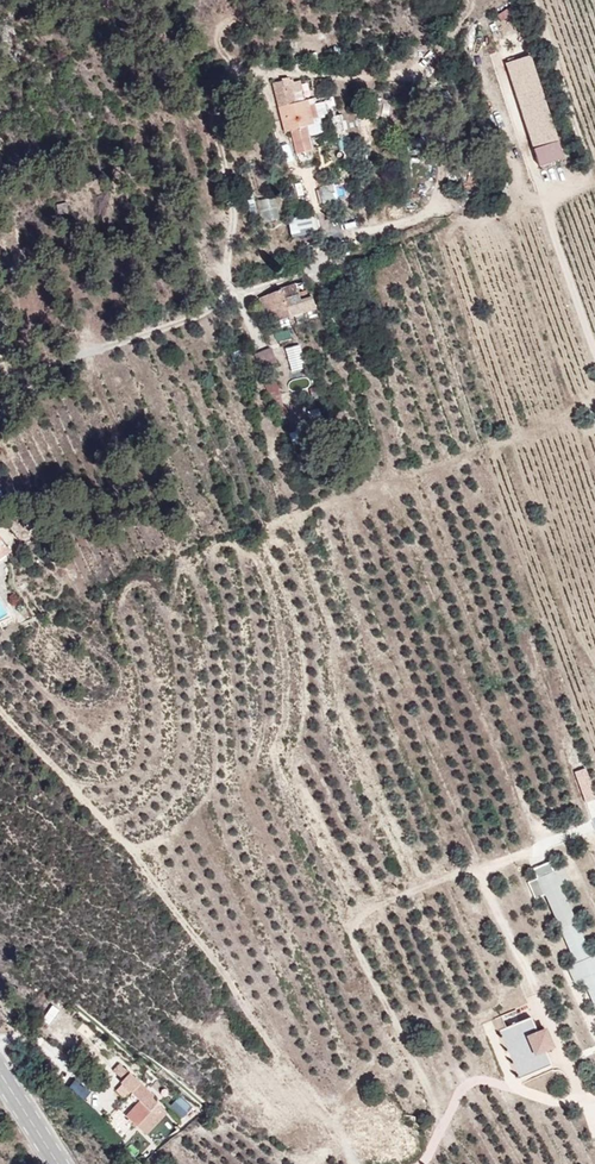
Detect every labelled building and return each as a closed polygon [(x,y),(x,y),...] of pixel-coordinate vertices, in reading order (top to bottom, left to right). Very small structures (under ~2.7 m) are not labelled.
[(500,20),(511,13),(507,6),(496,13),(500,20)] [(520,116),(544,110),(528,53),(505,59),(520,116)] [(305,82),(267,91),(283,170),(316,161),(305,82)] [(344,122),(346,133),(355,132),(354,121),(344,122)] [(531,147),(537,163),(559,155),(554,139),(531,147)] [(274,194),(254,200),(261,222),(281,216),(274,194)] [(290,233),(313,227),(309,213),(286,219),(290,233)] [(277,287),(238,299),(248,326),(286,316),(277,287)] [(284,345),(289,370),(301,368),(297,343),(284,345)] [(258,365),(274,361),(271,347),(254,351),(258,365)] [(268,396),(278,393),(275,379),(264,382),(268,396)] [(20,542),(0,511),(0,553),(20,542)] [(505,1014),(483,1023),(489,1037),(498,1033),(518,1080),(551,1065),(543,1049),(553,1045),(544,1024),(534,1028),(529,1017),(510,1025),(505,1014)] [(111,1069),(118,1078),(127,1071),(121,1062),(111,1069)] [(68,1087),(84,1099),(90,1090),(73,1079),(68,1087)] [(154,1088),(126,1122),(162,1154),(195,1123),(154,1088)]
